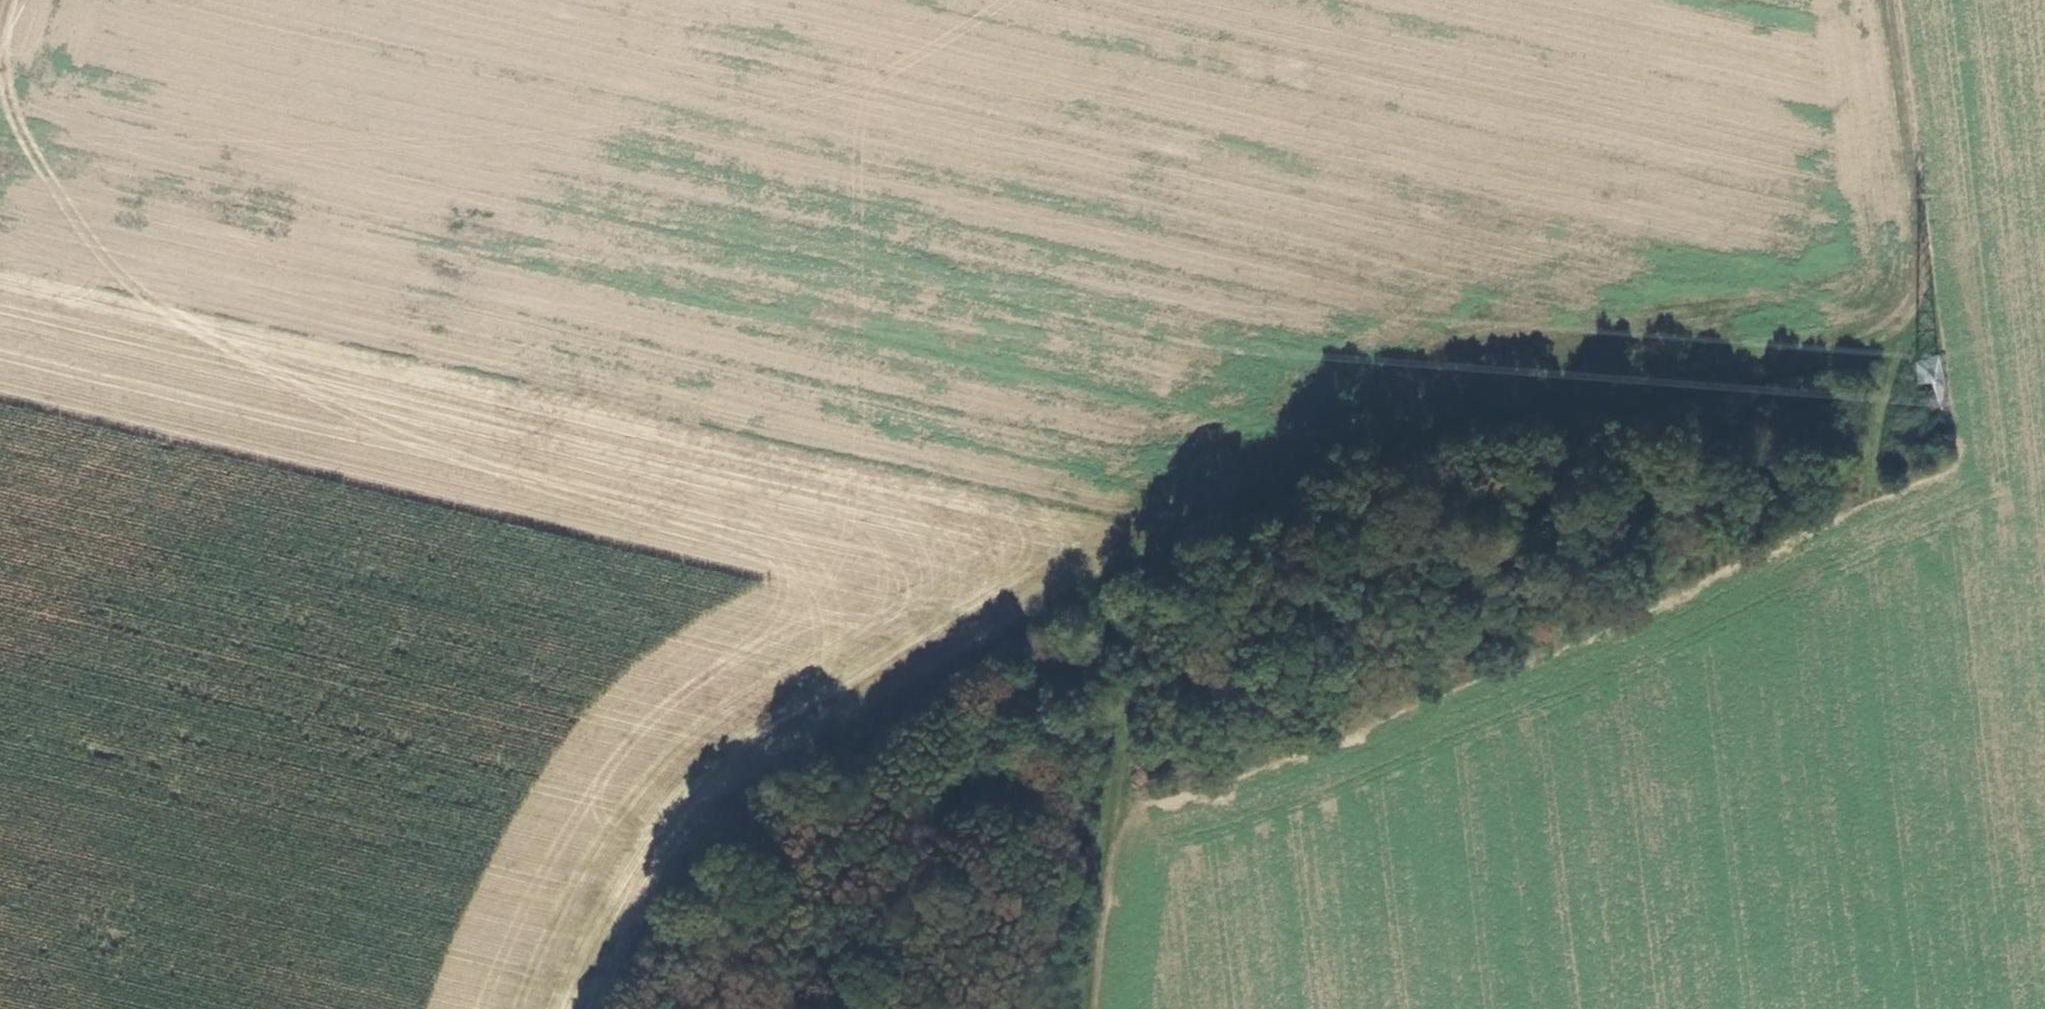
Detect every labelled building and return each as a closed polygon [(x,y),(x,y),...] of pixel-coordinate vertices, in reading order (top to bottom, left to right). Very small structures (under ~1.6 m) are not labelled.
[(1917,382),(1940,381),(1940,358),(1917,359),(1917,382)]
